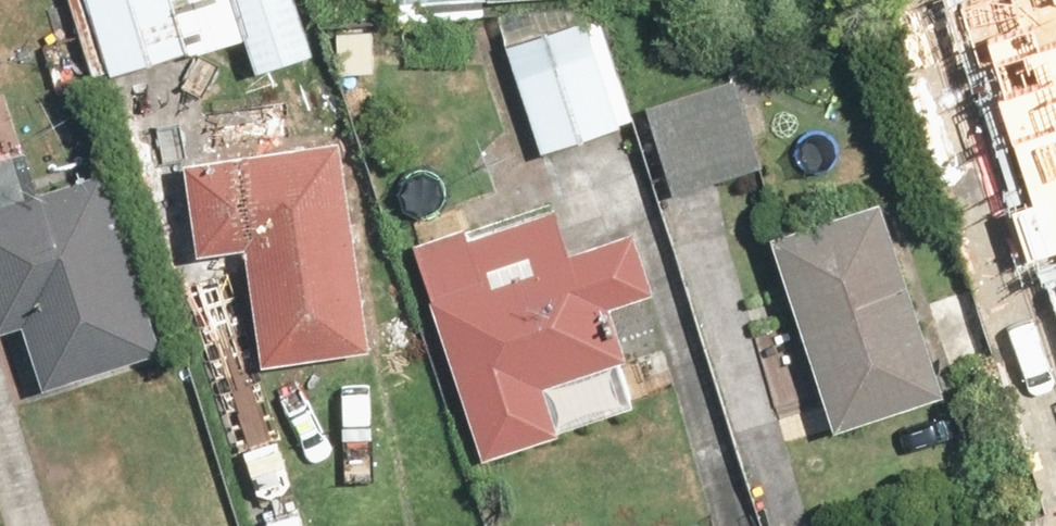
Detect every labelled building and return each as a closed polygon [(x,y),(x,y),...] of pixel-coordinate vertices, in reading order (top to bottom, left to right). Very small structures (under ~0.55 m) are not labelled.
[(120,78),(191,58),(203,55),(257,39),(266,71),(322,55),(306,0),(98,0),(120,78)] [(343,8),(397,8),(397,20),(494,20),(494,0),(343,0),(343,8)] [(1023,260),(1055,249),(1055,0),(1032,0),(1017,5),(1016,0),(989,0),(958,10),(977,70),(992,65),(1036,206),(1008,215),(1023,260)] [(611,17),(516,45),(547,154),(642,126),(611,17)] [(753,76),(657,106),(684,190),(779,160),(753,76)] [(385,348),(354,137),(198,160),(212,253),(259,246),(277,364),(385,348)] [(118,169),(0,207),(0,298),(11,332),(37,323),(57,386),(176,347),(118,169)] [(560,200),(425,243),(495,456),(657,404),(625,307),(670,293),(650,231),(577,255),(560,200)] [(894,202),(783,238),(846,432),(957,396),(894,202)]
